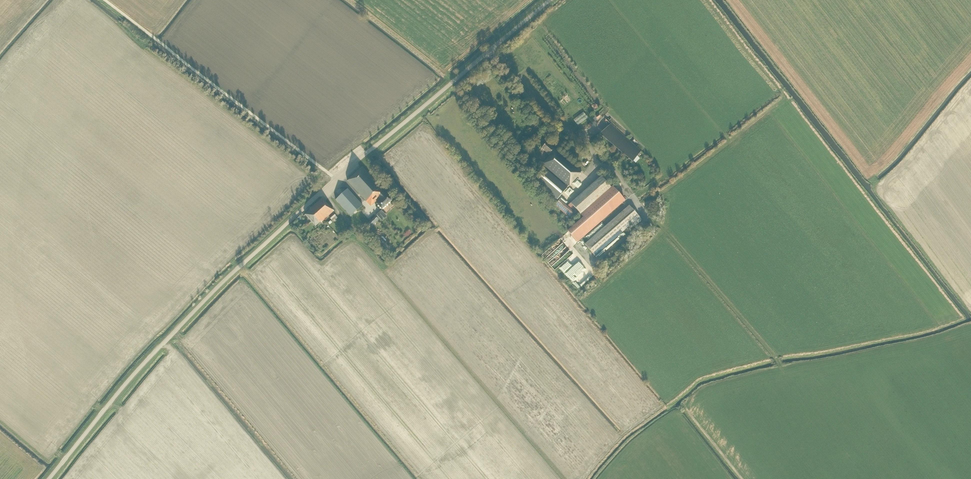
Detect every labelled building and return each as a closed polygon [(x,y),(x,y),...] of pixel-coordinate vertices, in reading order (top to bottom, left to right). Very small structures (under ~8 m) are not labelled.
[(585,112),(574,119),(578,125),(588,118),(585,112)] [(640,151),(611,124),(599,134),(632,162),(640,151)] [(567,188),(568,187),(581,172),(560,153),(559,154),(547,143),(541,148),(550,156),(542,164),(565,184),(564,186),(546,170),(536,182),(557,200),(567,188)] [(377,204),(382,210),(392,200),(387,195),(386,196),(382,191),(383,190),(362,167),(347,181),(370,206),(379,198),(381,200),(377,204)] [(601,177),(570,204),(580,215),(611,188),(601,177)] [(578,243),(625,201),(612,187),(611,188),(580,215),(583,218),(568,231),(578,243)] [(348,189),(336,200),(351,216),(362,205),(348,189)] [(310,210),(305,215),(310,221),(328,205),(322,198),(310,209),(310,210)] [(554,206),(570,219),(575,214),(559,200),(554,206)] [(333,211),(328,205),(310,221),(315,226),(321,222),(333,211)] [(634,228),(642,220),(629,205),(584,245),(595,257),(631,225),(634,228)] [(376,215),(382,221),(387,216),(381,210),(376,215)] [(334,214),(329,218),(333,222),(337,218),(334,214)] [(375,216),(366,225),(369,228),(378,219),(375,216)] [(341,234),(343,232),(345,235),(352,229),(345,222),(342,225),(341,224),(340,225),(341,226),(337,229),(341,234)]
